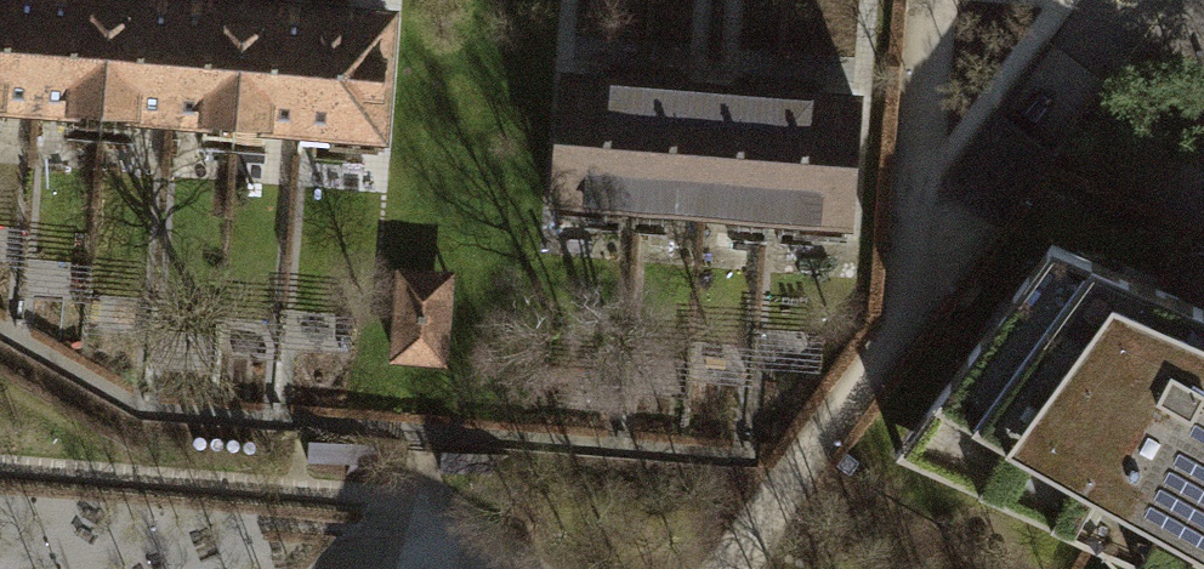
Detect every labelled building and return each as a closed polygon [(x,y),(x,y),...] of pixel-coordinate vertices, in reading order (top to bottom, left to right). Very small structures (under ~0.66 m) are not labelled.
[(35,105),(43,0),(0,0),(0,102),(35,105)] [(101,110),(110,0),(43,0),(35,105),(101,110)] [(167,115),(176,0),(110,0),(101,110),(167,115)] [(235,120),(244,5),(185,0),(176,0),(167,115),(235,120)] [(235,120),(302,126),(311,10),(244,5),(235,120)] [(388,16),(311,10),(302,126),(330,128),(329,148),(377,152),(388,16)] [(605,199),(635,201),(644,85),(567,78),(556,215),(604,219),(605,199)] [(635,201),(701,207),(711,90),(644,85),(635,201)] [(701,207),(768,212),(777,95),(711,90),(701,207)] [(777,95),(768,212),(798,214),(796,233),(844,237),(855,101),(777,95)] [(895,453),(1086,537),(1118,568),(1181,568),(1203,527),(1203,309),(1051,244),(895,453)] [(397,307),(447,311),(450,275),(400,271),(397,307)] [(443,360),(447,311),(397,307),(394,357),(421,359),(443,360)] [(1181,568),(1203,568),(1203,527),(1181,568)]
